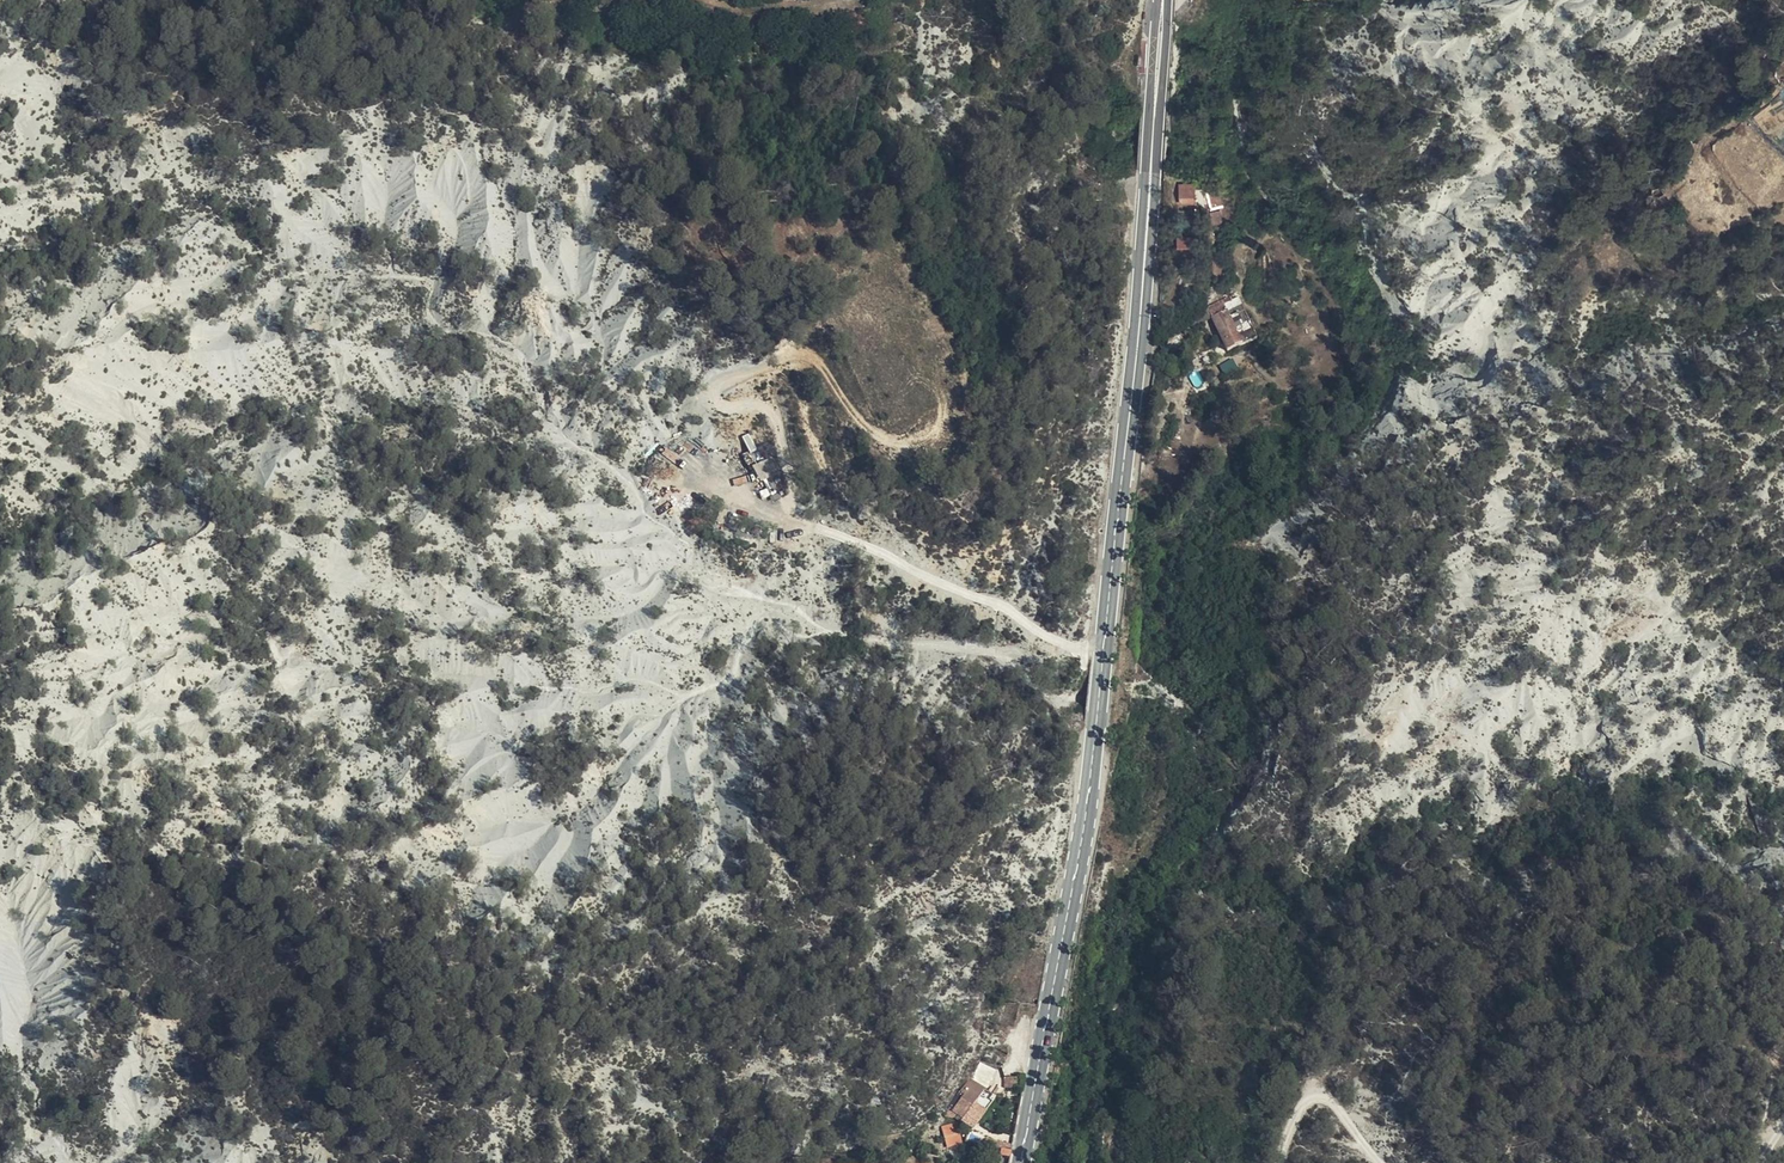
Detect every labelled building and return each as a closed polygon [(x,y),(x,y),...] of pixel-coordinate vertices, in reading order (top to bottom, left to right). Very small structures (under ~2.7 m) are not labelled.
[(1203,181),(1187,183),(1188,200),(1204,200),(1203,181)] [(1094,199),(1108,200),(1108,192),(1095,191),(1094,199)] [(1176,250),(1192,249),(1192,238),(1176,238),(1176,250)] [(1238,323),(1230,303),(1215,309),(1233,351),(1262,337),(1255,322),(1247,325),(1245,321),(1238,323)] [(742,435),(748,453),(756,450),(750,433),(742,435)] [(1687,964),(1688,953),(1678,951),(1676,961),(1687,964)] [(1701,967),(1702,963),(1703,956),(1688,953),(1687,964),(1699,966),(1701,967)] [(1003,1071),(1004,1084),(1021,1082),(1020,1070),(1003,1071)] [(991,1091),(975,1081),(959,1111),(978,1125),(998,1092),(994,1088),(991,1091)]
